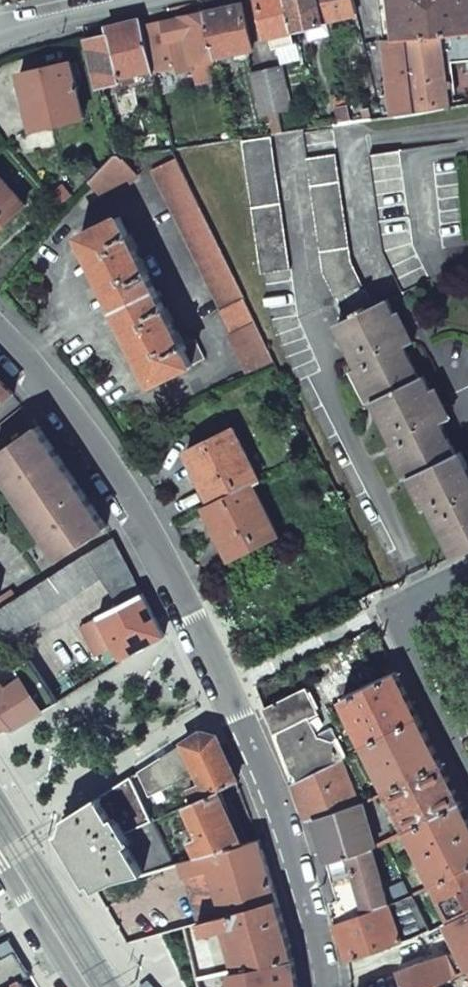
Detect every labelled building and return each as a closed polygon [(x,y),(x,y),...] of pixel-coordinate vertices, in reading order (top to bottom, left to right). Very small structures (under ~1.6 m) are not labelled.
[(296,43),(294,30),(286,0),(258,0),(262,20),(265,19),(269,36),(271,36),(274,48),(296,43)] [(294,30),(321,24),(316,0),(286,0),(294,30)] [(354,0),(322,0),(324,6),(328,22),(358,15),(354,0)] [(467,31),(467,0),(381,0),(385,40),(408,37),(467,31)] [(205,13),(215,58),(252,50),(242,5),(224,9),(205,13)] [(215,58),(205,13),(181,19),(171,21),(172,26),(165,28),(163,23),(143,27),(154,71),(176,66),(177,72),(193,68),(197,83),(220,78),(215,58)] [(109,35),(86,40),(97,86),(155,73),(154,71),(143,27),(142,20),(122,25),(108,28),(109,35)] [(417,111),(450,106),(445,63),(467,60),(467,31),(408,37),(417,111)] [(417,111),(408,37),(385,40),(394,114),(417,111)] [(20,74),(33,130),(84,118),(71,62),(20,74)] [(279,112),(291,110),(283,68),(269,71),(279,112)] [(261,117),(279,112),(269,71),(252,75),(261,117)] [(331,123),(303,128),(324,272),(337,297),(363,284),(351,261),(331,123)] [(270,133),(240,137),(261,274),(291,269),(270,133)] [(399,149),(369,153),(383,250),(403,291),(430,279),(412,241),(399,149)] [(116,155),(90,182),(108,203),(138,178),(118,155),(116,155)] [(232,335),(256,324),(176,158),(152,169),(232,335)] [(25,205),(0,177),(0,229),(25,205)] [(72,198),(64,187),(54,196),(62,206),(72,198)] [(116,311),(152,384),(193,364),(183,344),(119,215),(79,235),(116,311)] [(363,284),(337,297),(347,318),(373,305),(363,284)] [(338,323),(358,367),(354,369),(369,401),(374,399),(396,443),(391,446),(406,477),(411,475),(426,508),(431,506),(456,556),(467,550),(467,466),(461,451),(456,454),(440,423),(446,420),(424,376),(419,377),(404,346),(408,343),(387,299),(373,305),(347,318),(338,323)] [(183,344),(193,364),(203,359),(194,339),(183,344)] [(14,394),(0,380),(0,407),(14,394)] [(22,405),(14,394),(0,407),(0,422),(22,405)] [(61,557),(107,526),(90,501),(73,475),(56,451),(38,426),(0,451),(0,468),(61,557)] [(185,452),(211,504),(252,484),(259,481),(233,428),(185,452)] [(230,559),(278,536),(252,484),(211,504),(204,507),(230,559)] [(5,639),(101,577),(106,587),(114,590),(133,578),(113,538),(0,609),(0,631),(5,639)] [(142,594),(133,578),(114,590),(121,605),(142,594)] [(99,616),(120,658),(143,647),(163,636),(142,594),(121,605),(99,616)] [(342,698),(367,747),(369,745),(420,718),(409,695),(398,672),(342,698)] [(39,711),(18,679),(2,689),(0,687),(0,735),(39,711)] [(278,745),(293,783),(342,760),(346,758),(338,740),(323,747),(309,719),(319,713),(307,687),(264,708),(278,745)] [(420,718),(369,745),(389,788),(442,763),(431,741),(420,718)] [(202,732),(183,743),(197,773),(202,784),(192,790),(196,800),(219,789),(237,780),(219,740),(217,735),(202,732)] [(138,772),(149,795),(197,773),(183,743),(138,772)] [(318,817),(362,802),(342,760),(293,783),(307,815),(309,820),(318,817)] [(442,763),(389,788),(389,789),(408,830),(463,804),(453,783),(442,763)] [(131,775),(99,796),(112,819),(116,816),(131,843),(128,845),(144,873),(145,874),(172,865),(131,775)] [(190,840),(198,858),(244,845),(219,789),(196,800),(185,806),(198,836),(190,840)] [(79,860),(96,889),(114,882),(144,873),(128,845),(131,843),(116,816),(112,819),(99,796),(66,818),(62,832),(79,860)] [(321,827),(330,860),(373,847),(376,846),(364,802),(362,802),(318,817),(321,827)] [(408,830),(435,884),(467,868),(467,814),(463,804),(408,830)] [(244,845),(198,858),(180,863),(185,878),(210,870),(223,916),(278,900),(262,849),(260,841),(244,845)] [(340,897),(346,919),(389,904),(373,847),(330,860),(340,897)] [(435,884),(453,920),(467,913),(467,868),(435,884)] [(185,878),(199,923),(223,916),(210,870),(185,878)] [(349,957),(349,960),(431,931),(413,895),(389,904),(346,919),(336,922),(349,957)] [(346,919),(340,897),(330,901),(332,910),(336,922),(346,919)] [(199,923),(203,934),(228,927),(242,969),(295,958),(292,949),(278,900),(223,916),(199,923)] [(453,920),(448,923),(463,950),(467,960),(467,913),(453,920)] [(3,958),(14,950),(8,941),(0,946),(0,954),(3,958)] [(20,981),(31,974),(14,950),(3,958),(0,954),(0,986),(23,986),(20,981)] [(404,986),(427,986),(439,983),(449,978),(467,969),(467,960),(463,950),(398,972),(404,986)] [(233,971),(235,986),(298,986),(295,958),(242,969),(233,971)] [(449,978),(439,983),(441,986),(454,986),(449,978)]
